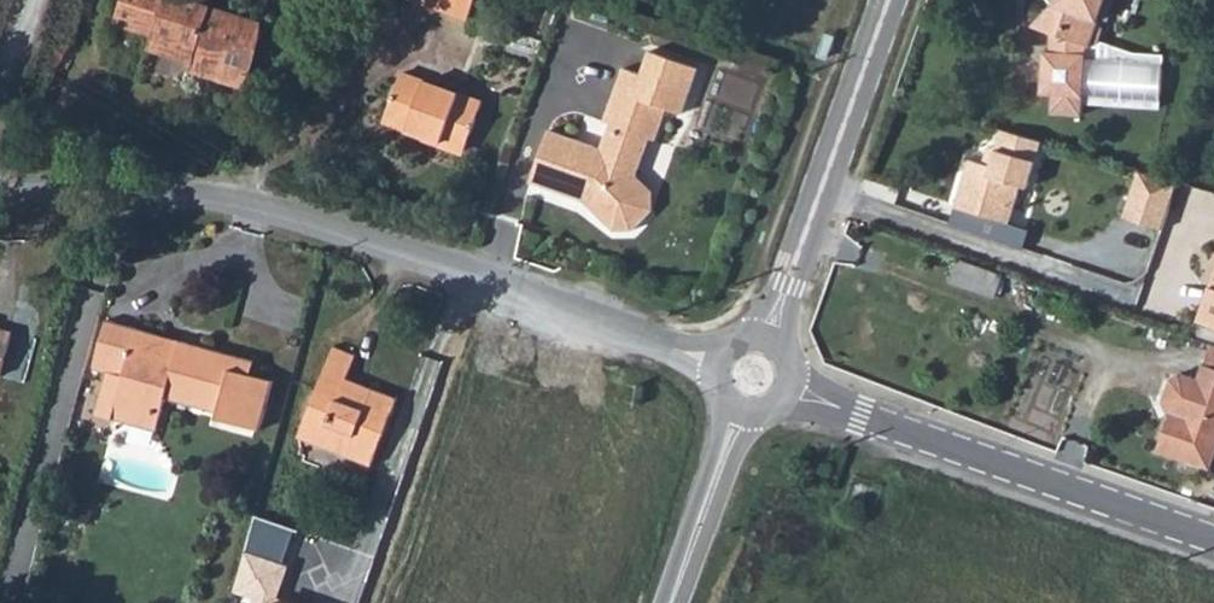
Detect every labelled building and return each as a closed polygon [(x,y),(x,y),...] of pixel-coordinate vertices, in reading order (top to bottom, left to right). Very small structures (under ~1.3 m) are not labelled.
[(99,30),(136,41),(134,51),(175,63),(173,72),(223,87),(241,55),(235,51),(243,23),(171,0),(108,0),(99,30)] [(1040,3),(1049,10),(1027,29),(1053,38),(1052,56),(1046,56),(1044,98),(1056,99),(1055,117),(1079,118),(1079,106),(1162,111),(1164,58),(1135,56),(1100,44),(1104,32),(1100,24),(1108,0),(1041,0),(1040,3)] [(553,128),(534,180),(587,200),(613,232),(631,234),(645,223),(648,205),(635,186),(653,137),(659,139),(671,108),(686,114),(703,68),(655,50),(647,74),(628,67),(608,121),(614,123),(605,148),(553,128)] [(369,104),(449,137),(468,91),(388,58),(369,104)] [(1048,142),(1002,129),(997,147),(991,163),(985,162),(975,160),(961,207),(1015,223),(1027,186),(1034,187),(1048,142)] [(991,163),(997,147),(989,145),(985,162),(991,163)] [(1161,231),(1179,184),(1137,171),(1124,220),(1161,231)] [(1206,272),(1213,275),(1213,249),(1206,272)] [(1004,275),(957,261),(949,282),(996,298),(1004,275)] [(1209,295),(1200,291),(1190,322),(1213,329),(1213,279),(1209,295)] [(123,333),(126,322),(94,313),(80,360),(95,363),(92,375),(109,381),(100,412),(147,426),(155,394),(207,408),(204,417),(247,429),(262,377),(240,371),(242,363),(228,361),(218,370),(205,364),(209,345),(168,334),(165,344),(123,333)] [(168,334),(126,322),(123,333),(165,344),(168,334)] [(340,345),(319,335),(286,428),(358,456),(384,388),(357,378),(354,383),(347,381),(349,375),(332,369),(340,345)] [(228,361),(242,363),(244,355),(209,345),(205,364),(218,370),(228,361)] [(1210,352),(1186,415),(1170,412),(1158,450),(1211,468),(1213,460),(1213,354),(1210,352)] [(246,550),(236,589),(257,597),(255,602),(289,602),(276,599),(288,565),(246,550)] [(216,592),(212,602),(227,602),(229,597),(216,592)]
